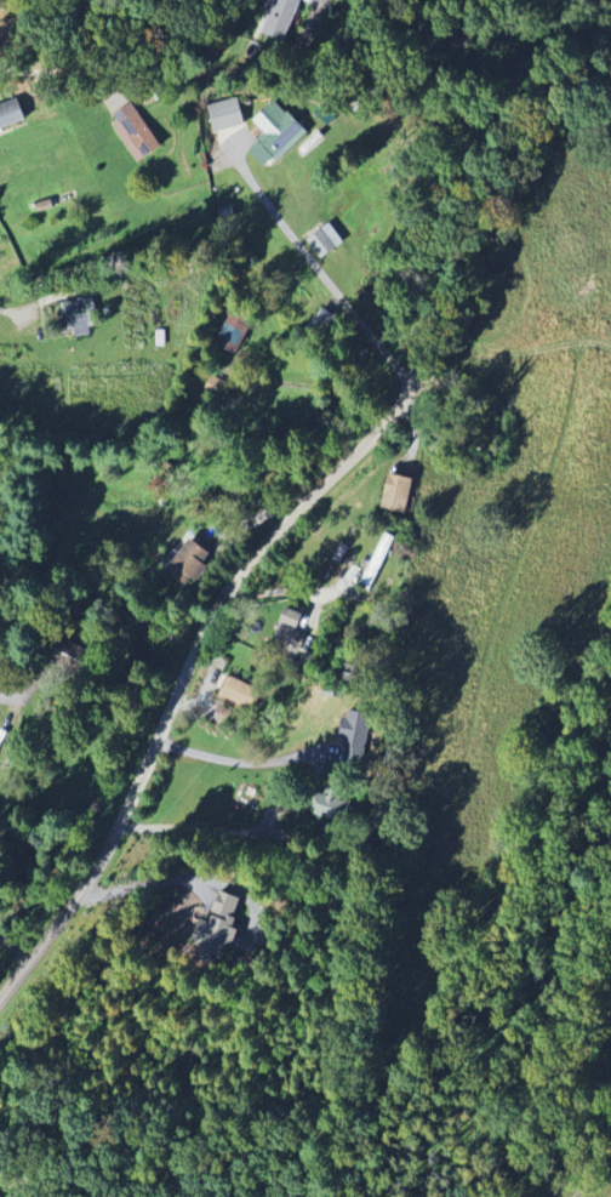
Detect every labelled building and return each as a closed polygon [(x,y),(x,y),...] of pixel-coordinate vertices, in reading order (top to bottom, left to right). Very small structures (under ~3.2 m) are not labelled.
[(301,2),(296,0),(274,0),(260,33),(284,44),(301,2)] [(214,134),(245,126),(238,99),(207,107),(214,134)] [(20,100),(0,107),(0,133),(28,122),(20,100)] [(307,132),(274,101),(253,123),(266,134),(249,152),(269,172),(307,132)] [(108,120),(141,164),(163,148),(131,104),(108,120)] [(307,241),(322,261),(345,244),(330,225),(307,241)] [(63,303),(65,330),(103,328),(102,312),(96,313),(95,301),(63,303)] [(310,330),(325,338),(336,317),(321,309),(310,330)] [(251,317),(229,311),(219,346),(242,353),(251,317)] [(407,514),(415,479),(391,473),(383,508),(407,514)] [(395,538),(385,533),(361,582),(372,587),(395,538)] [(214,555),(193,538),(165,572),(186,589),(214,555)] [(275,645),(301,651),(305,634),(299,633),(304,612),(284,607),(275,645)] [(355,683),(360,667),(345,662),(341,678),(355,683)] [(252,713),(263,694),(233,677),(222,696),(252,713)] [(341,766),(366,769),(372,713),(347,711),(341,766)] [(344,824),(353,797),(322,786),(313,814),(344,824)] [(240,899),(218,892),(209,921),(200,918),(191,943),(200,946),(196,956),(220,963),(225,946),(232,948),(238,930),(231,928),(240,899)]
